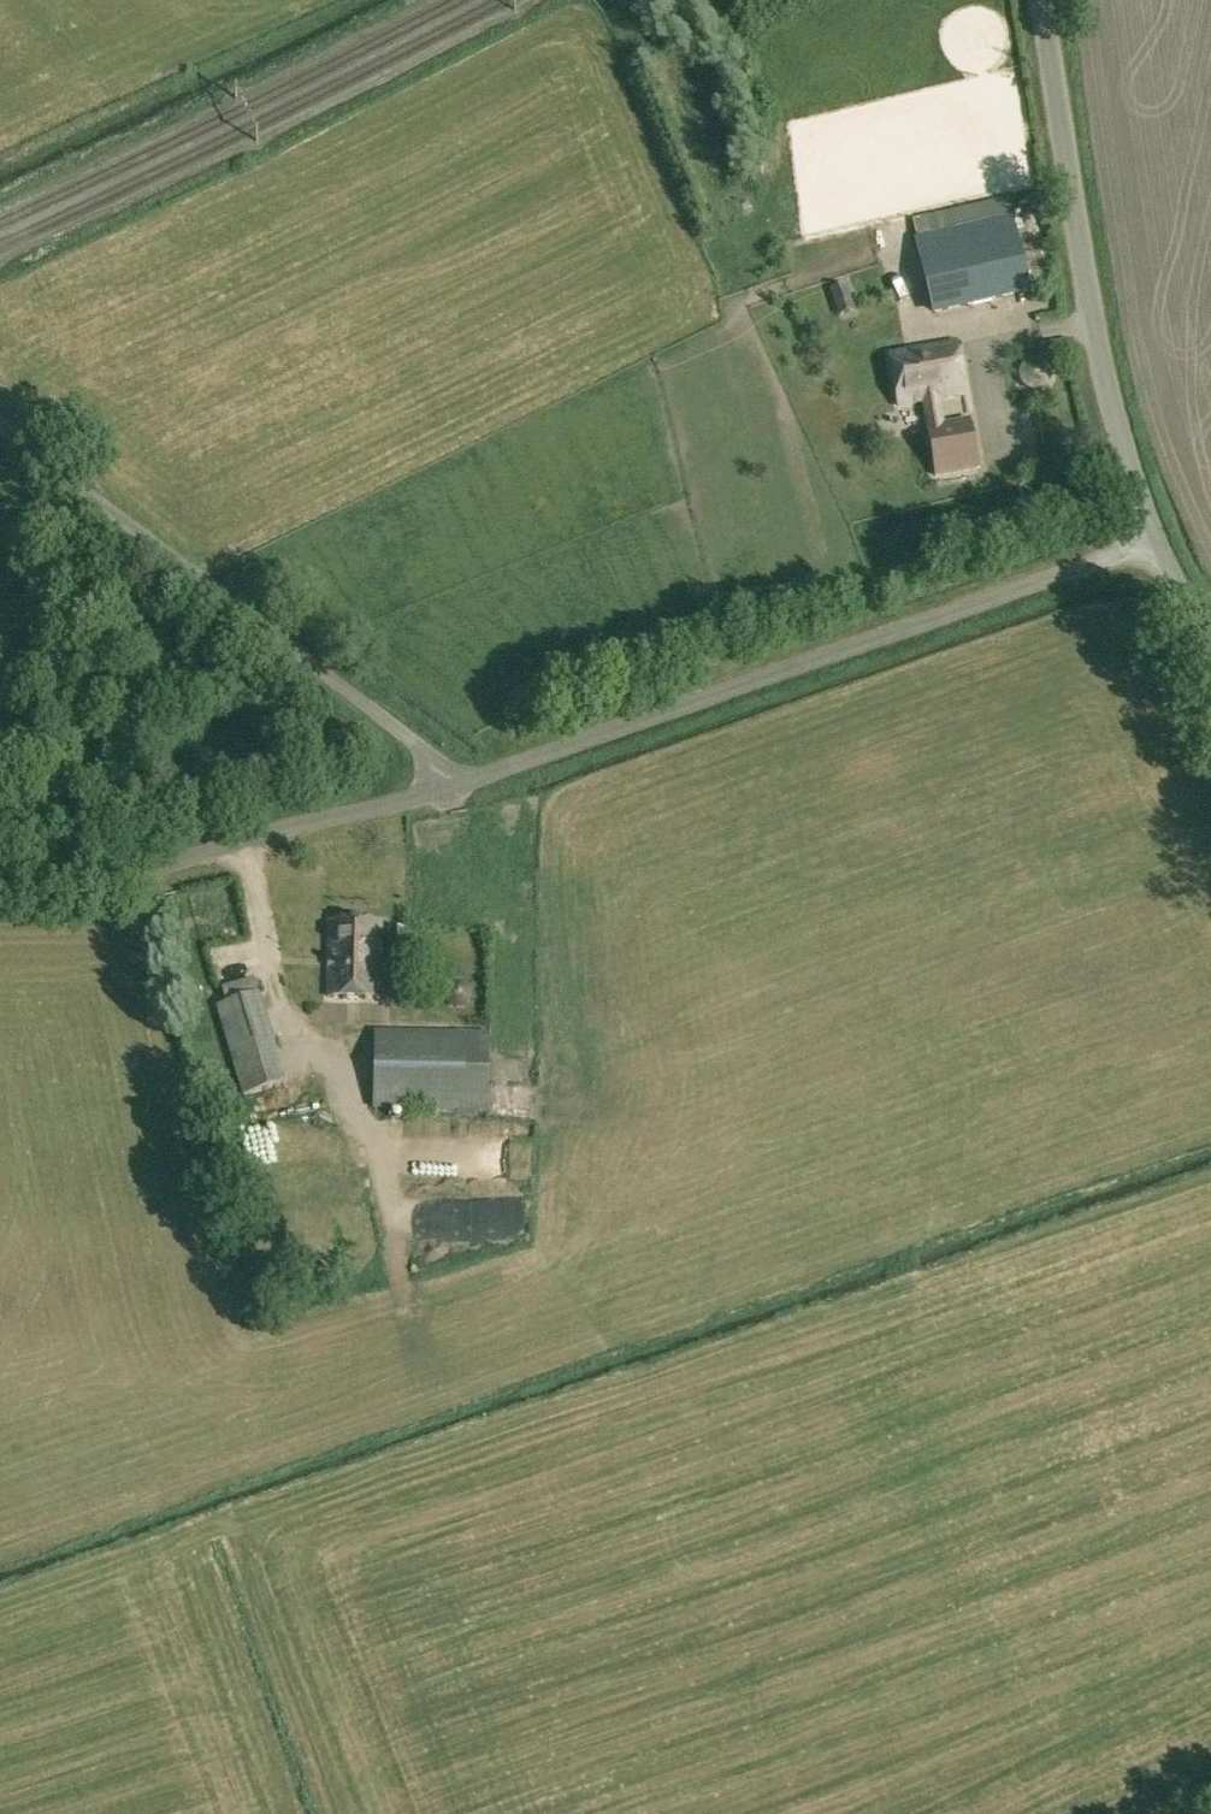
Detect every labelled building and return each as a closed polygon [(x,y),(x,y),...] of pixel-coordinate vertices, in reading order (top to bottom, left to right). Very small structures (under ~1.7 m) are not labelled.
[(914,222),(936,314),(1029,292),(1009,199),(914,222)] [(830,290),(839,316),(855,311),(846,284),(830,290)] [(898,406),(924,402),(929,427),(927,427),(935,476),(978,469),(969,420),(943,424),(941,415),(939,415),(937,400),(965,395),(956,342),(889,354),(898,406)] [(1027,363),(1025,364),(1024,366),(1023,367),(1022,368),(1021,370),(1021,372),(1020,373),(1020,375),(1020,377),(1020,379),(1021,380),(1021,382),(1022,383),(1023,385),(1026,387),(1029,389),(1030,390),(1032,391),(1033,391),(1035,391),(1039,391),(1040,390),(1042,390),(1044,389),(1045,388),(1047,387),(1048,385),(1049,384),(1050,382),(1050,381),(1051,379),(1051,377),(1051,376),(1051,374),(1051,372),(1051,371),(1050,369),(1049,367),(1048,366),(1047,365),(1046,363),(1044,362),(1041,361),(1040,360),(1036,360),(1035,360),(1033,360),(1030,361),(1027,363)] [(379,998),(380,922),(330,921),(328,997),(379,998)] [(227,1004),(216,1007),(243,1096),(286,1083),(260,994),(259,994),(254,978),(222,988),(227,1004)] [(487,1112),(490,1035),(377,1032),(375,1109),(487,1112)]
